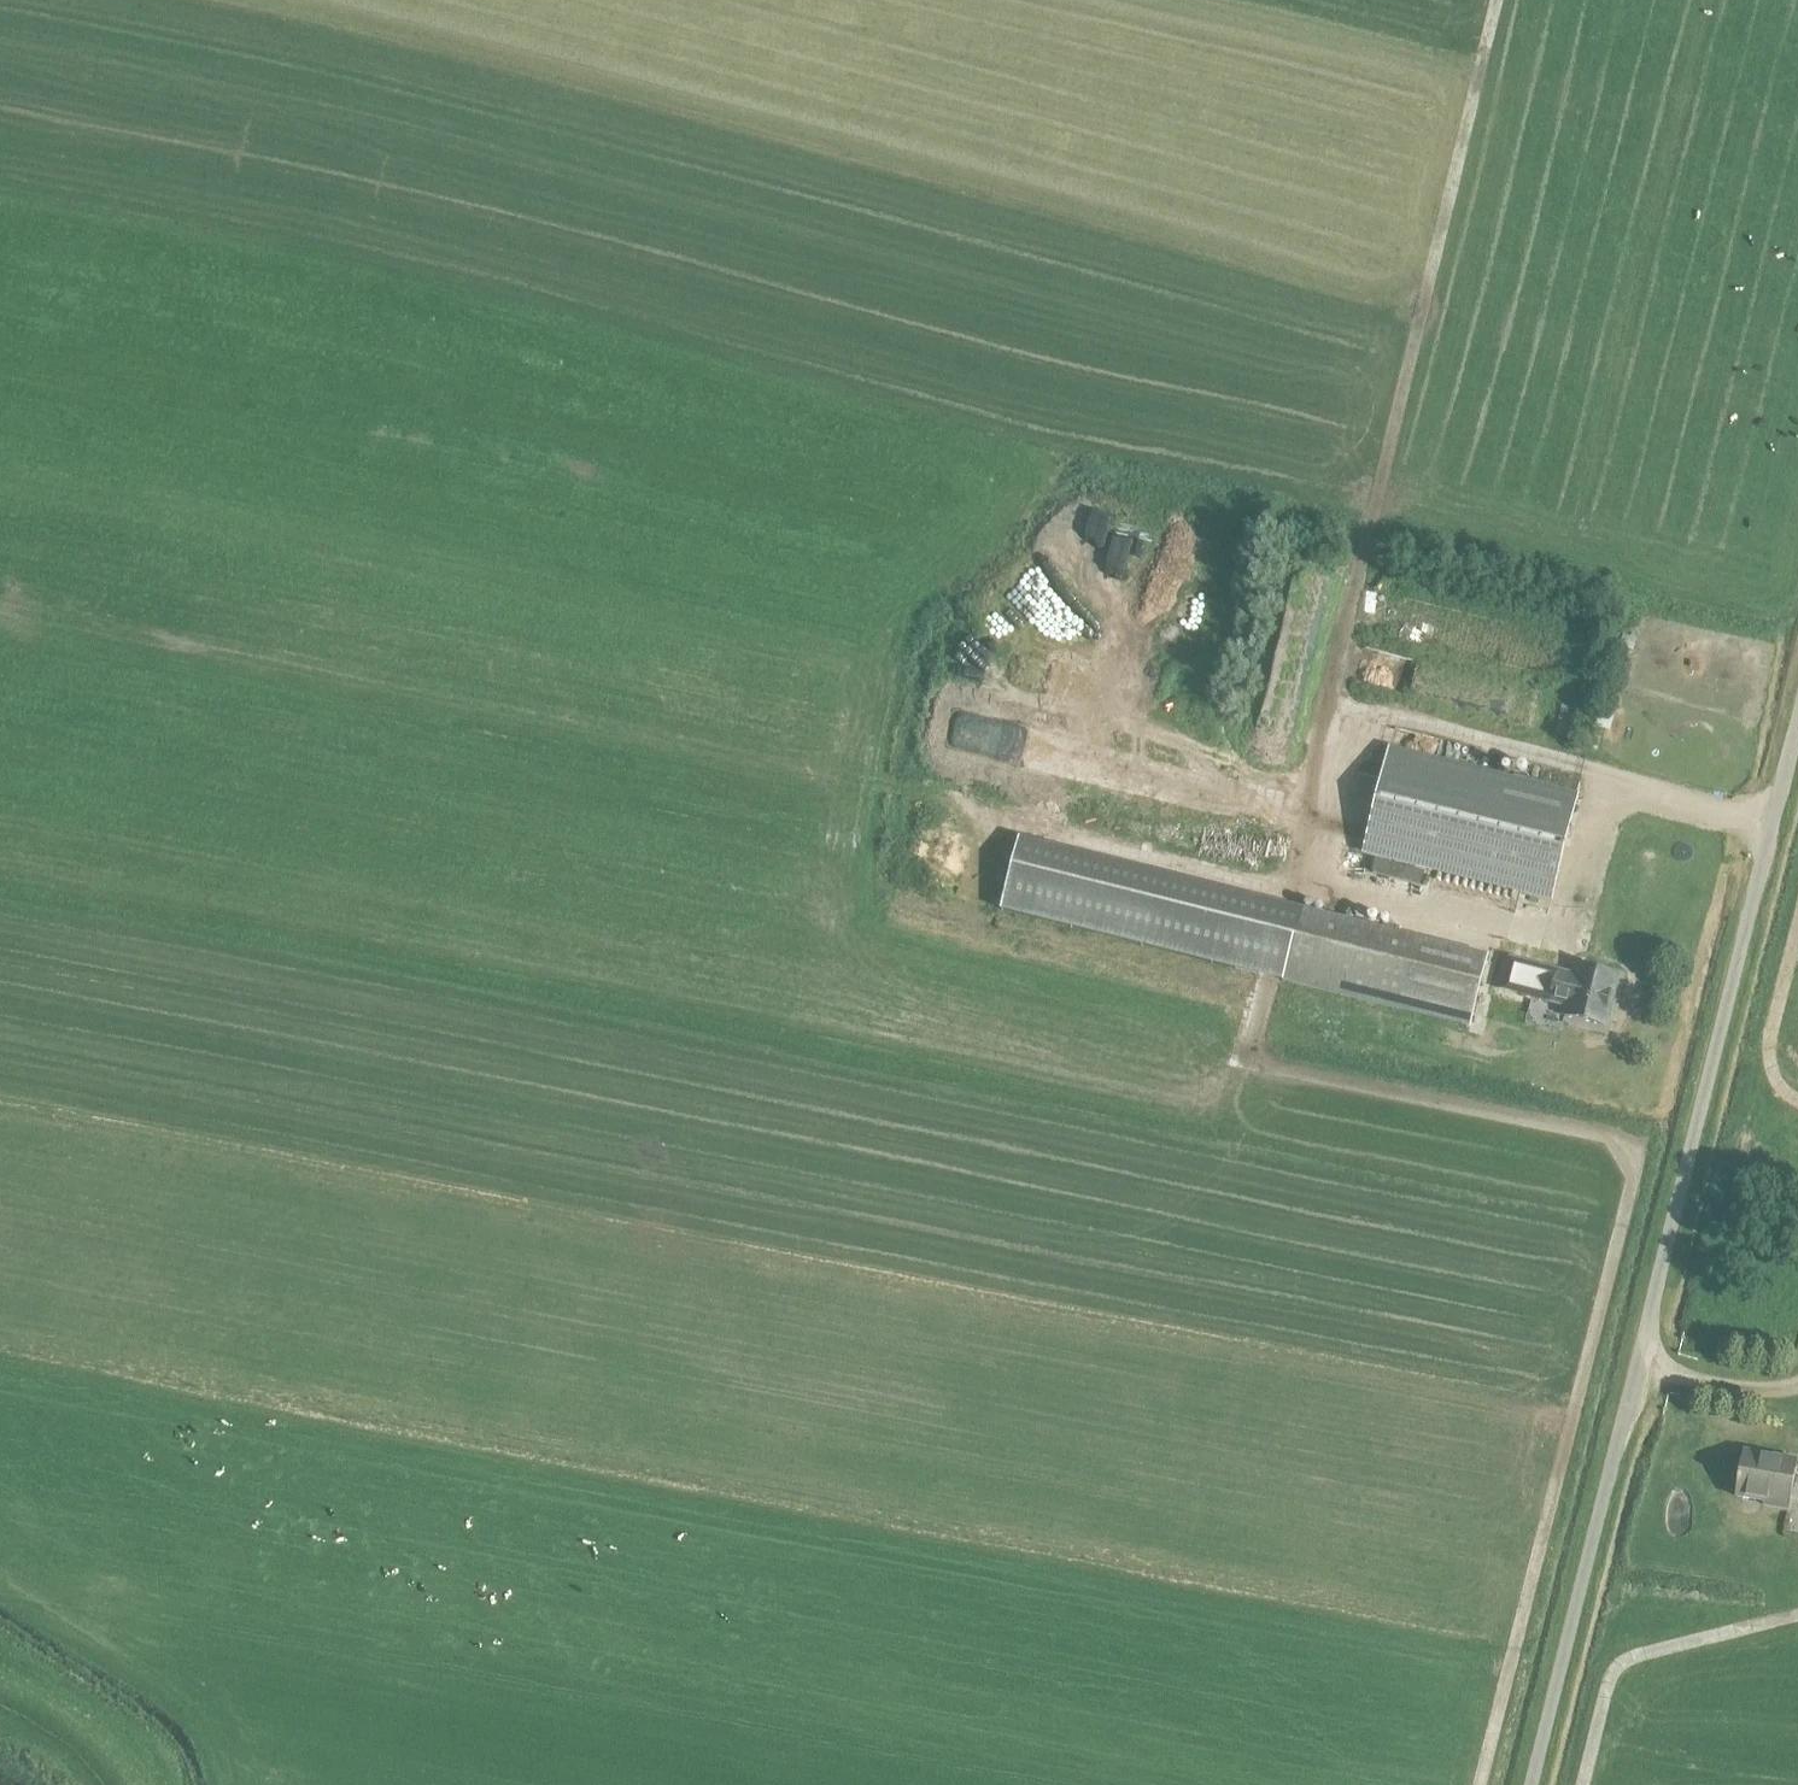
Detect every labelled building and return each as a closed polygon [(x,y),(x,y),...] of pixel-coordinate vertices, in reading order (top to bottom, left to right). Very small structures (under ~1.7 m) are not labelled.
[(1578,797),(1390,750),(1364,851),(1552,899),(1578,797)] [(1421,886),(1425,872),(1376,859),(1372,873),(1421,886)] [(1558,972),(1551,1002),(1552,1003),(1553,999),(1572,1004),(1569,1016),(1565,1015),(1565,1017),(1606,1027),(1619,977),(1577,966),(1577,968),(1581,969),(1578,978),(1558,972)] [(1783,1464),(1784,1459),(1745,1452),(1737,1497),(1765,1502),(1765,1505),(1789,1510),(1790,1499),(1797,1501),(1797,1466),(1783,1464)]
